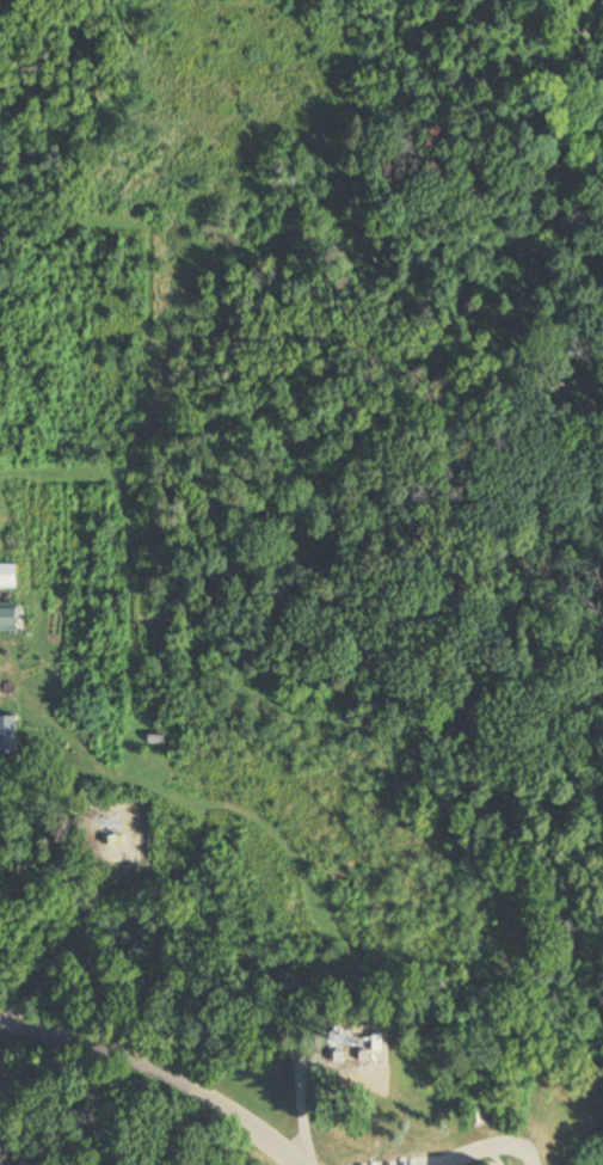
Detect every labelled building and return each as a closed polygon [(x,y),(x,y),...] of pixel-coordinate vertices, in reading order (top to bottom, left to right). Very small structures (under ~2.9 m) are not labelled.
[(18,753),(18,716),(0,716),(0,753),(18,753)]
